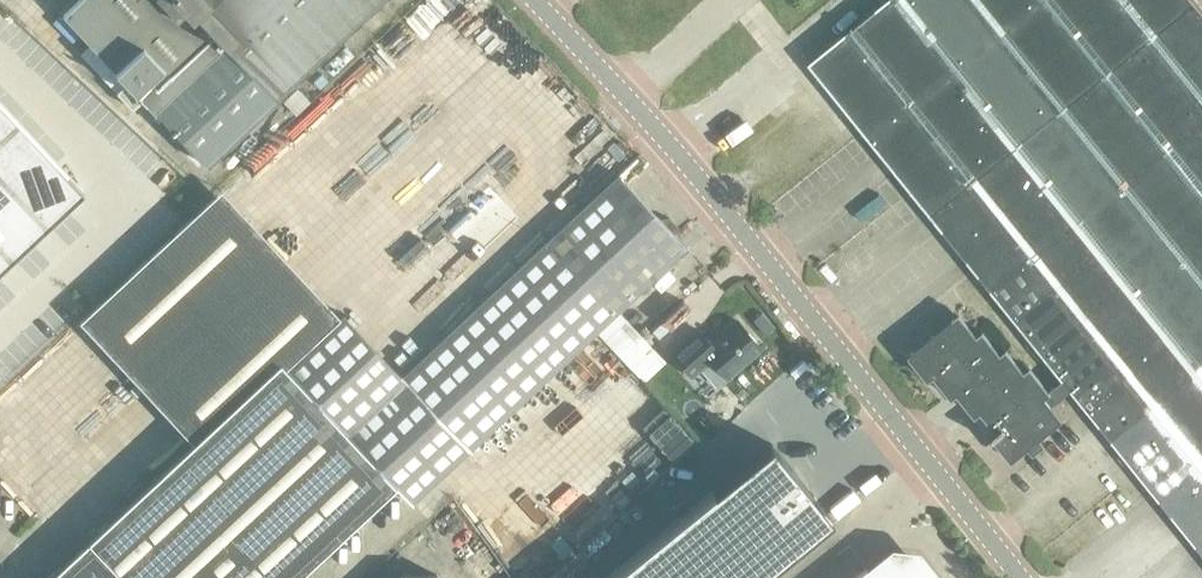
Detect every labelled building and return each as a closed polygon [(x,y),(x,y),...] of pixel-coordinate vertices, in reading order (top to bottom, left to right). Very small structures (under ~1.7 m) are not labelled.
[(279,99),(385,0),(79,0),(64,14),(115,70),(156,114),(157,113),(208,166),(279,99)] [(402,21),(416,39),(458,6),(453,0),(428,0),(402,21)] [(1194,0),(890,0),(811,64),(1064,378),(1048,391),(1031,370),(1023,376),(1004,353),(999,357),(983,336),(977,341),(958,317),(910,356),(928,378),(934,373),(952,395),(957,391),(975,414),(981,408),(999,430),(987,439),(991,443),(997,439),(1012,457),(1017,454),(1019,457),(1030,448),(1035,453),(1046,445),(1042,439),(1064,421),(1052,406),(1073,389),(1201,550),(1201,10),(1194,0)] [(511,38),(495,59),(539,92),(555,71),(511,38)] [(751,97),(756,112),(773,106),(768,92),(751,97)] [(416,123),(435,105),(426,96),(407,113),(416,123)] [(83,190),(0,102),(0,268),(83,190)] [(381,139),(396,152),(415,130),(401,117),(381,139)] [(594,326),(614,347),(636,326),(616,305),(682,244),(626,184),(616,174),(399,378),(219,187),(207,198),(82,316),(195,436),(44,577),(292,577),(396,481),(410,497),(594,326)] [(401,257),(411,269),(433,251),(422,238),(401,257)] [(687,300),(674,314),(687,325),(699,311),(687,300)] [(762,347),(737,320),(711,343),(699,330),(672,355),(691,376),(711,358),(728,378),(762,347)] [(636,326),(614,347),(642,378),(665,358),(636,326)] [(624,577),(758,577),(827,521),(771,455),(624,577)] [(477,529),(489,518),(473,499),(460,510),(477,529)] [(549,544),(564,556),(573,544),(558,532),(549,544)] [(1183,564),(1173,553),(1146,577),(1166,577),(1183,564)] [(915,560),(893,557),(871,575),(865,568),(853,577),(930,577),(915,560)]
